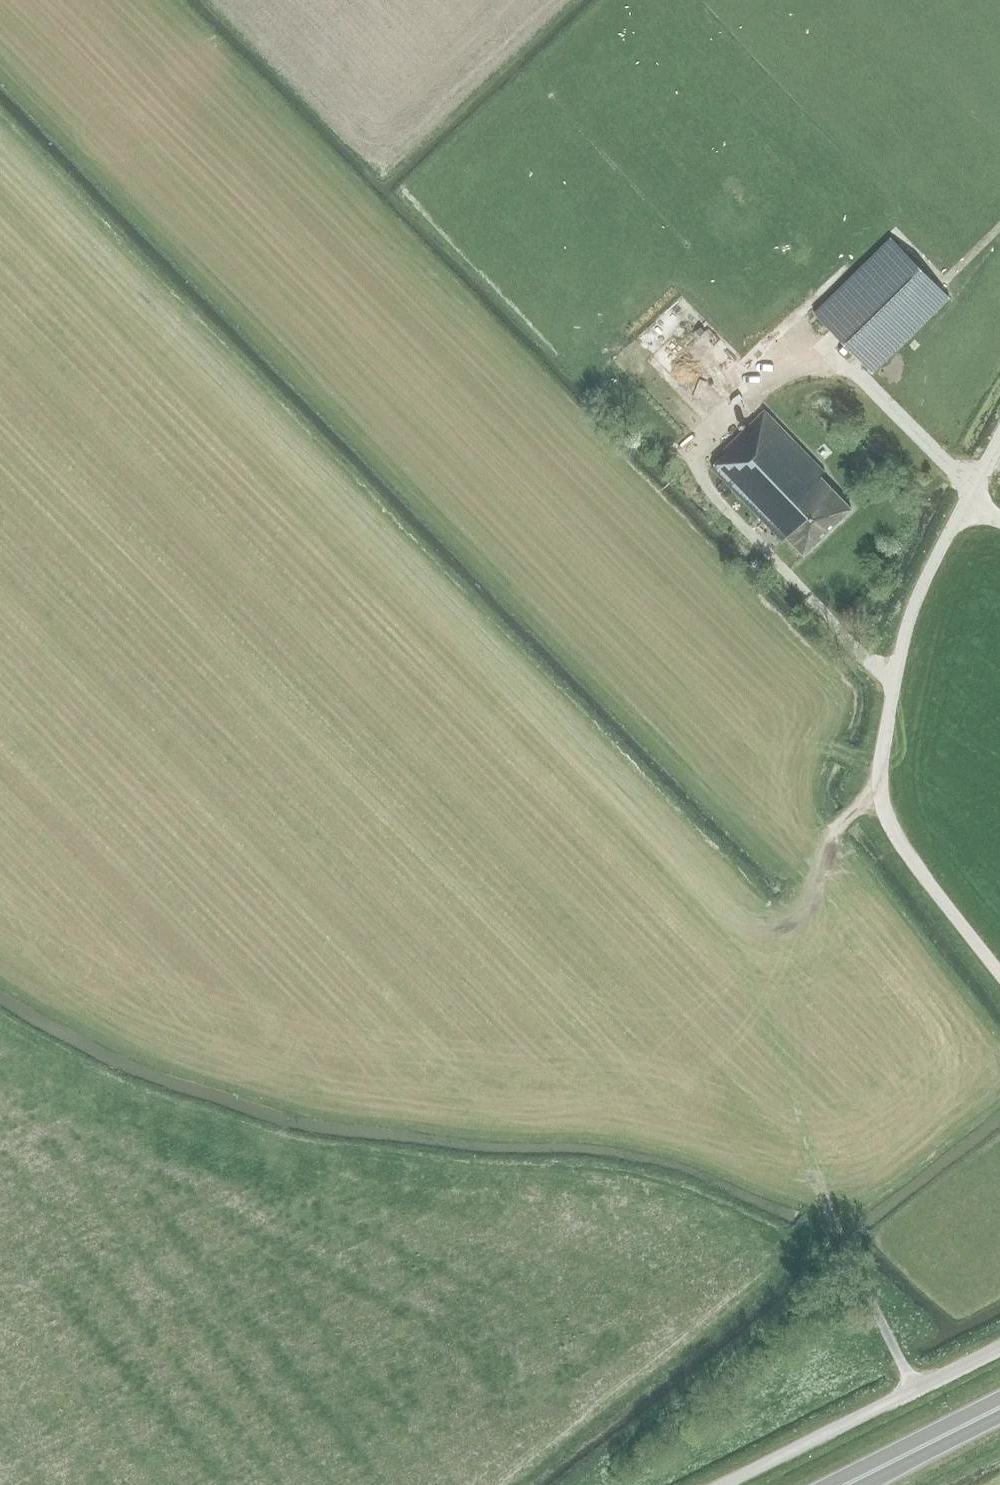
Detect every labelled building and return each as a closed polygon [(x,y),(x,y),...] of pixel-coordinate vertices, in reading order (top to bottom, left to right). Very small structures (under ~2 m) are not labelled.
[(874,372),(951,298),(892,237),(815,312),(874,372)] [(804,554),(852,508),(821,476),(825,472),(765,409),(724,449),(727,452),(712,467),(782,540),(786,536),(804,554)]
